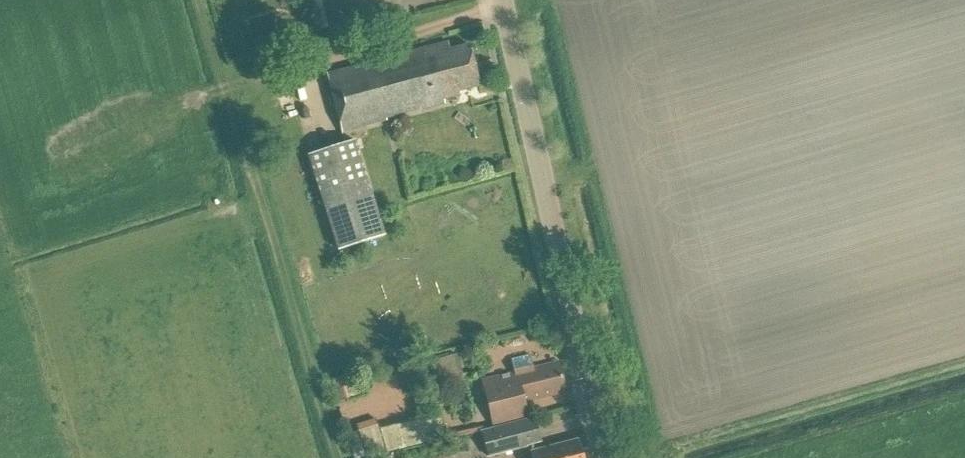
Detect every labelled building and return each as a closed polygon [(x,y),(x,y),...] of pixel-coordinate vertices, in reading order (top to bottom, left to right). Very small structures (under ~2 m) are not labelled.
[(319,8),(323,27),(329,26),(329,30),(359,23),(354,0),(322,0),(324,7),(319,8)] [(450,51),(448,43),(326,75),(342,134),(386,122),(385,120),(445,104),(444,101),(460,96),(459,92),(479,87),(469,46),(450,51)] [(338,253),(384,239),(355,143),(309,157),(338,253)] [(532,369),(529,356),(511,361),(514,373),(482,381),(494,427),(527,418),(524,404),(558,395),(556,388),(563,387),(559,369),(552,371),(551,364),(532,369)] [(455,357),(429,363),(435,386),(460,380),(455,357)] [(357,457),(367,457),(444,437),(438,412),(378,428),(377,426),(350,434),(357,457)] [(480,432),(487,457),(488,457),(541,444),(534,418),(480,432)] [(577,441),(531,453),(532,457),(581,457),(577,441)]
